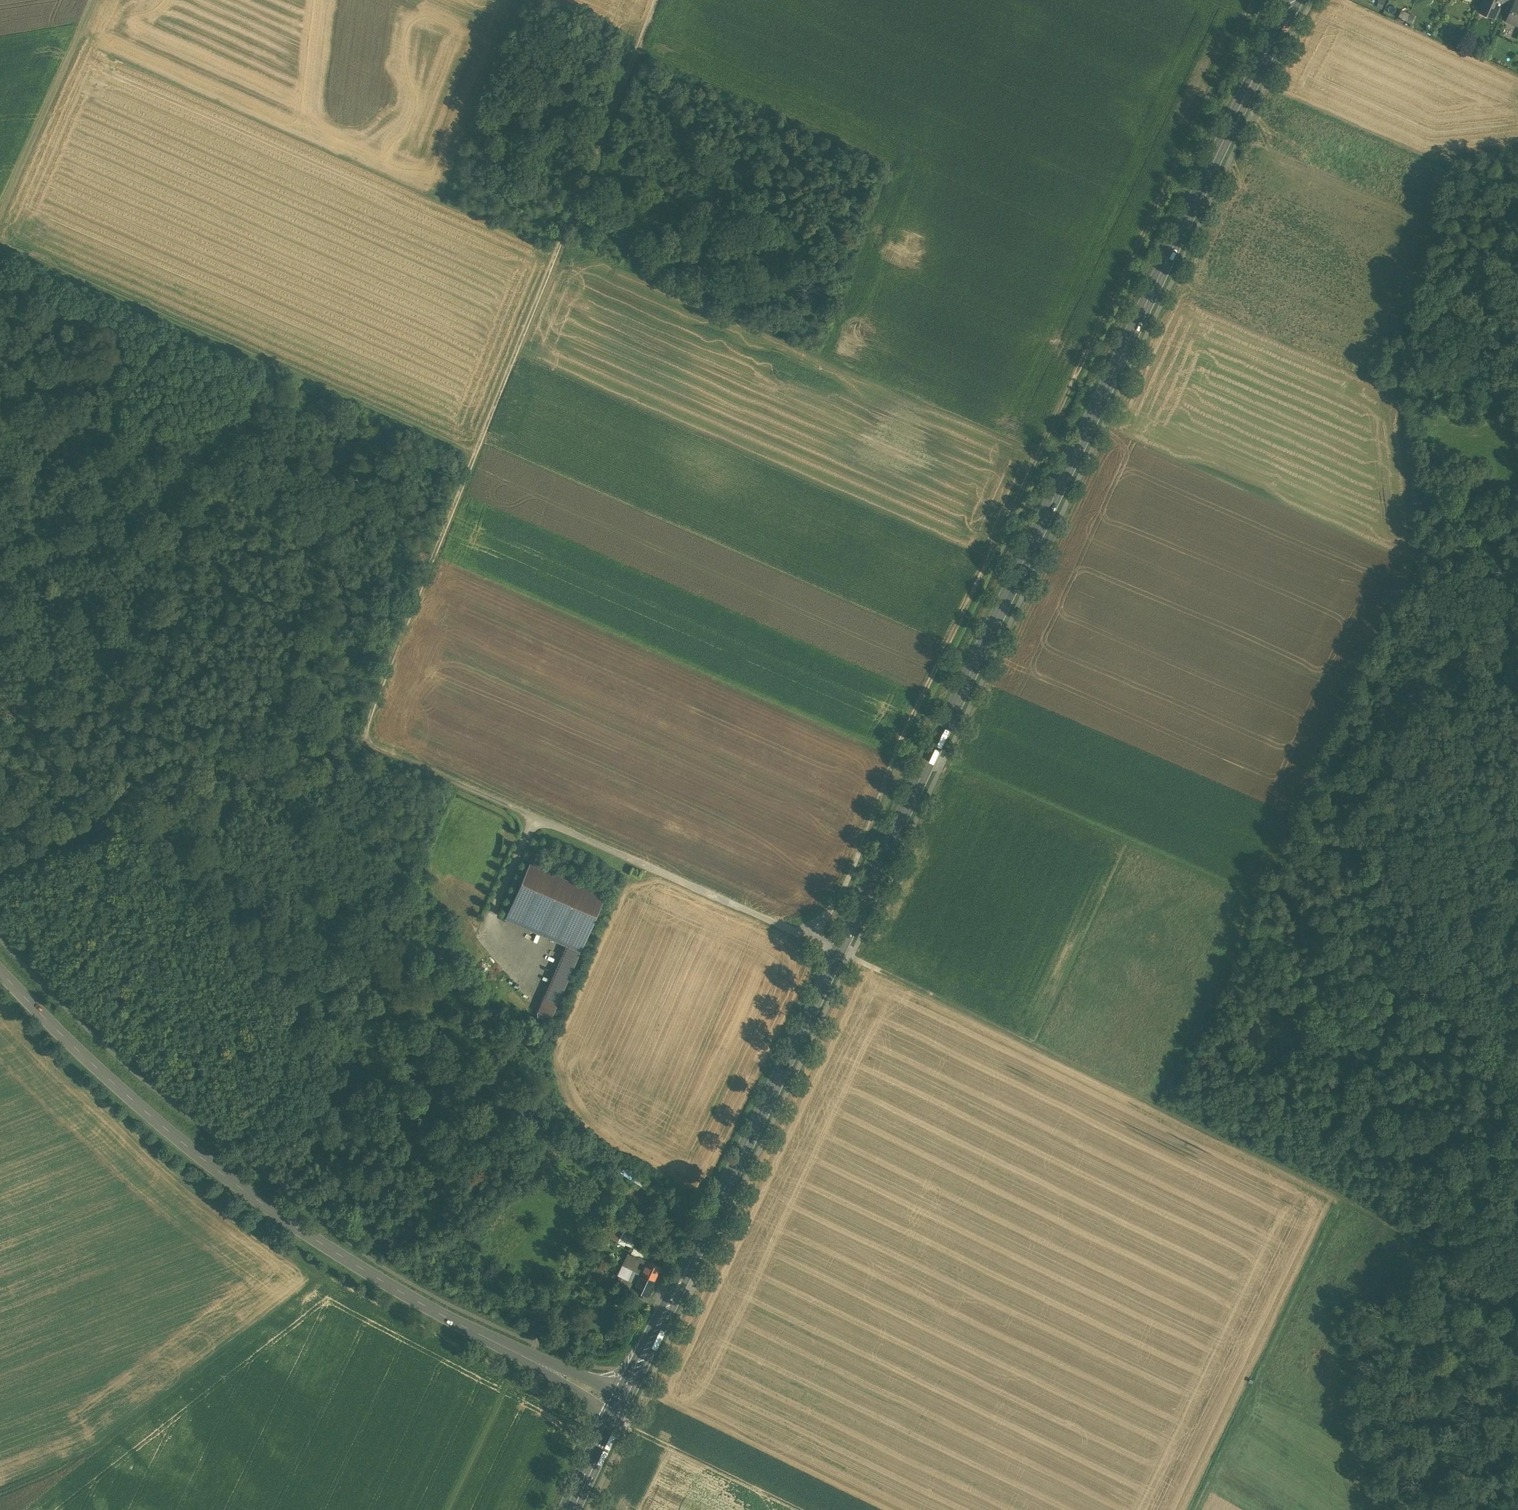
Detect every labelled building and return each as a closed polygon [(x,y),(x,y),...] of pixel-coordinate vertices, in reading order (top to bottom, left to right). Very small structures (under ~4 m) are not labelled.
[(1481,8),(1496,14),(1501,4),(1500,4),(1502,0),(1485,0),(1481,8)] [(1507,7),(1506,9),(1511,11),(1516,0),(1510,0),(1507,7)] [(1511,11),(1507,20),(1517,25),(1517,0),(1516,0),(1511,11)] [(530,863),(513,901),(587,933),(603,896),(530,863)] [(629,1233),(613,1225),(607,1235),(623,1243),(631,1247),(637,1238),(628,1233),(629,1233)] [(649,1237),(636,1230),(634,1235),(646,1242),(649,1237)] [(607,1238),(598,1233),(592,1245),(601,1250),(607,1238)] [(648,1254),(634,1247),(631,1254),(632,1254),(637,1257),(638,1256),(645,1260),(648,1254)] [(631,1255),(629,1254),(623,1266),(624,1266),(631,1270),(631,1269),(632,1270),(637,1257),(632,1254),(631,1255)] [(645,1260),(638,1256),(637,1257),(632,1270),(652,1280),(659,1266),(645,1260)] [(631,1270),(624,1266),(623,1266),(619,1276),(620,1276),(623,1277),(627,1279),(631,1270)] [(632,1270),(631,1269),(627,1279),(624,1285),(632,1288),(645,1295),(652,1280),(632,1270)] [(627,1279),(623,1277),(617,1288),(629,1293),(632,1288),(624,1285),(627,1279)]
